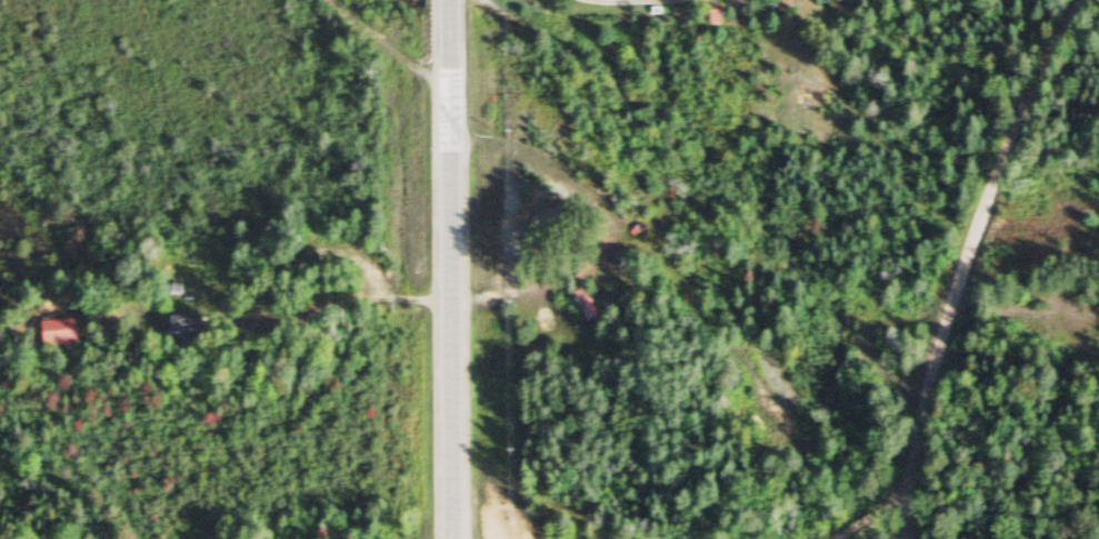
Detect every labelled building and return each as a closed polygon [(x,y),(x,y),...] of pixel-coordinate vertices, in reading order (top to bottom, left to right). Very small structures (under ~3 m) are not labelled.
[(571,293),(580,323),(593,320),(584,290),(571,293)] [(38,349),(72,346),(71,321),(37,323),(38,349)] [(195,322),(165,322),(165,340),(195,340),(195,322)]
